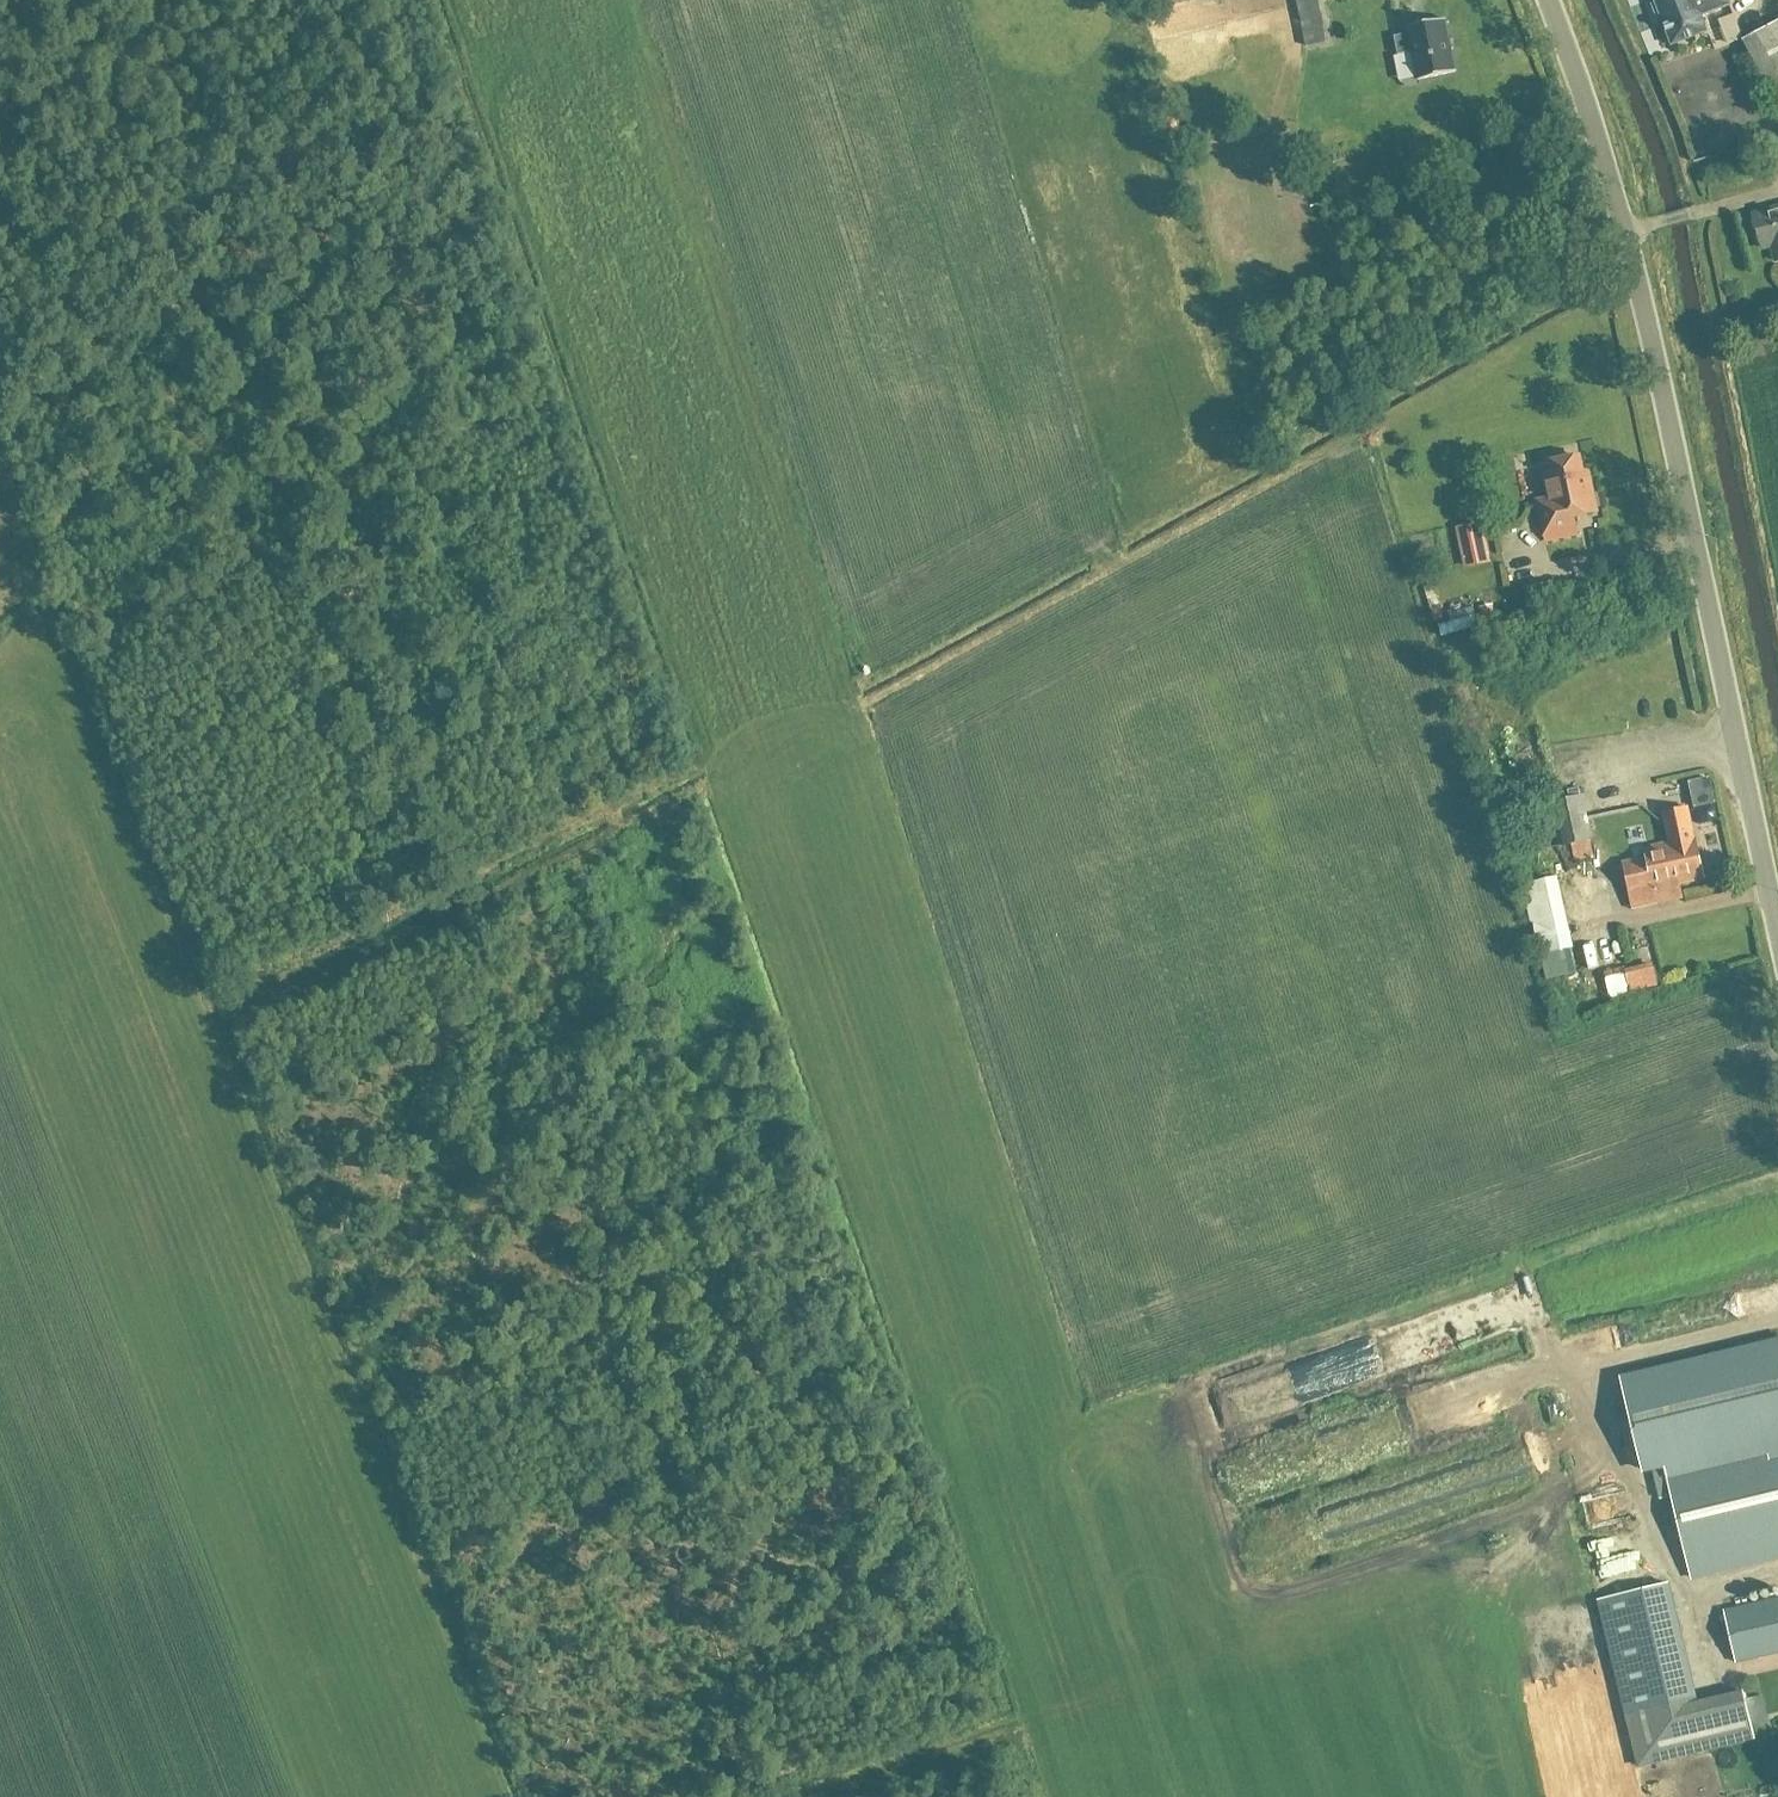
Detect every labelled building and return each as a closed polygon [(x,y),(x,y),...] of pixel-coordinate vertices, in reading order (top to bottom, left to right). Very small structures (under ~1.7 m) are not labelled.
[(1307,46),(1328,41),(1319,0),(1297,0),(1307,46)] [(1663,18),(1675,48),(1711,33),(1710,31),(1704,17),(1733,6),(1731,0),(1656,0),(1657,2),(1651,4),(1658,20),(1663,18)] [(1445,18),(1407,26),(1409,33),(1395,36),(1399,53),(1412,51),(1418,79),(1456,71),(1445,18)] [(1747,42),(1777,96),(1777,24),(1747,42)] [(1755,217),(1764,250),(1771,248),(1775,262),(1777,262),(1777,210),(1755,217)] [(1547,539),(1577,532),(1573,515),(1596,510),(1592,490),(1586,486),(1580,456),(1577,457),(1571,453),(1563,455),(1559,461),(1543,464),(1552,502),(1540,505),(1547,539)] [(1440,624),(1443,636),(1462,631),(1480,627),(1474,607),(1449,613),(1451,620),(1440,624)] [(1552,801),(1558,824),(1543,827),(1534,829),(1540,851),(1563,846),(1562,841),(1592,834),(1581,793),(1552,801)] [(1694,836),(1688,806),(1664,811),(1670,841),(1667,841),(1676,883),(1705,877),(1695,835),(1694,836)] [(1500,823),(1507,821),(1503,809),(1496,812),(1500,823)] [(1676,883),(1667,841),(1644,846),(1646,856),(1623,860),(1630,892),(1676,883)] [(1533,920),(1541,954),(1570,947),(1562,913),(1533,920)] [(1622,1381),(1643,1473),(1669,1467),(1694,1576),(1777,1557),(1777,1345),(1622,1381)] [(1548,1394),(1549,1407),(1569,1406),(1569,1393),(1548,1394)] [(1744,1692),(1699,1703),(1670,1583),(1597,1599),(1638,1767),(1756,1739),(1744,1692)] [(1724,1611),(1736,1661),(1777,1651),(1777,1598),(1724,1611)]
